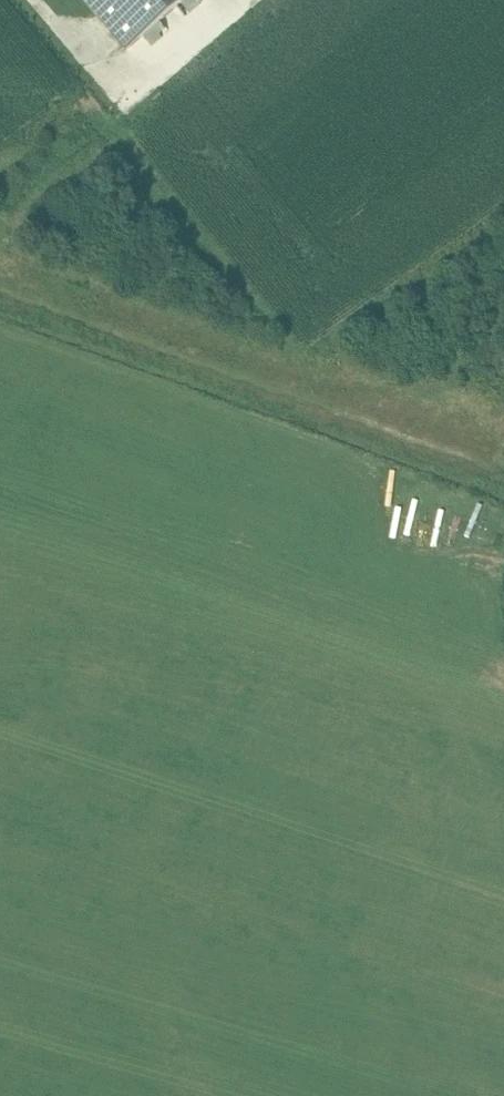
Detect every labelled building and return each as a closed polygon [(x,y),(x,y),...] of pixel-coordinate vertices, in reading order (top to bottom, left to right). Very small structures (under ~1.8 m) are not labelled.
[(183,0),(85,0),(125,49),(183,0)]
